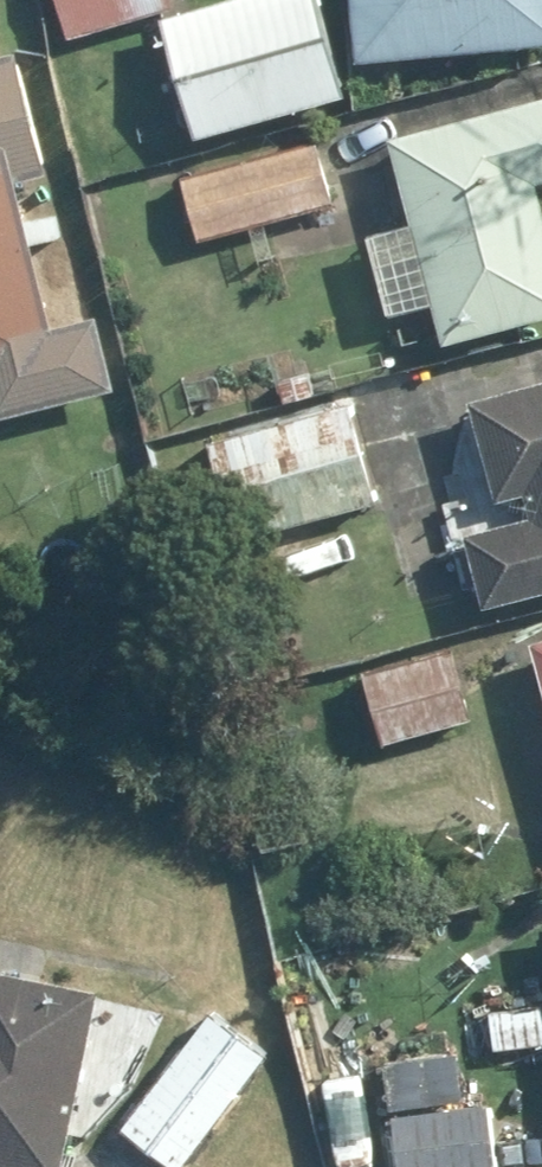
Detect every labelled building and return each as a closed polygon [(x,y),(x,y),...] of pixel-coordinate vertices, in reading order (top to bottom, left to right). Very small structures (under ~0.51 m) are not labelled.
[(65,44),(173,12),(169,0),(53,0),(65,44)] [(162,26),(198,145),(344,101),(314,0),(250,0),(162,26)] [(354,66),(541,52),(541,0),(349,0),(354,66)] [(119,394),(99,318),(54,330),(16,187),(47,179),(15,60),(14,56),(0,60),(0,423),(119,394)] [(448,349),(541,323),(541,217),(534,190),(541,188),(541,102),(390,145),(413,228),(367,241),(389,319),(435,306),(448,349)] [(319,144),(175,185),(194,251),(337,210),(319,144)] [(541,600),(541,385),(471,404),(497,502),(528,494),(534,518),(465,537),(486,615),(541,600)] [(350,405),(209,446),(237,545),(378,505),(350,405)] [(531,643),(541,684),(541,640),(531,643)] [(456,647),(358,676),(379,749),(477,720),(456,647)] [(0,979),(0,1166),(65,1166),(97,997),(0,979)] [(493,1012),(499,1058),(541,1052),(541,1006),(493,1012)] [(210,1014),(115,1134),(156,1166),(184,1166),(269,1061),(210,1014)] [(389,1119),(461,1108),(452,1053),(380,1064),(389,1119)] [(334,1096),(343,1166),(383,1166),(375,1091),(334,1096)] [(389,1119),(396,1166),(501,1166),(491,1104),(461,1108),(389,1119)]
